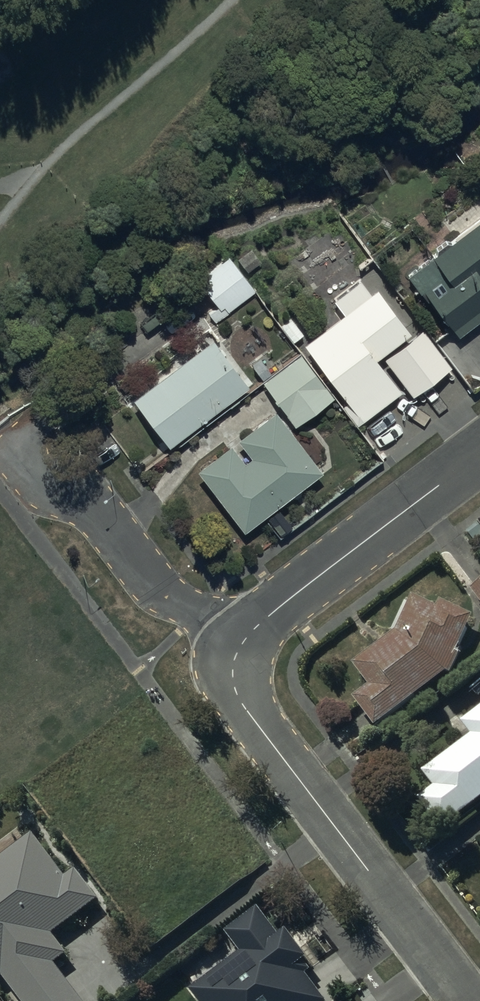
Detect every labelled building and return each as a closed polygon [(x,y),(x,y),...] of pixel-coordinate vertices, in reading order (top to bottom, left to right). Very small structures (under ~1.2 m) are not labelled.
[(406,274),(423,296),(425,294),(457,336),(479,319),(479,202),(474,194),(441,220),(454,237),(406,274)] [(230,255),(196,277),(216,306),(208,311),(215,322),(256,295),(230,255)] [(342,312),(302,343),(346,401),(341,405),(356,424),(400,392),(375,358),(410,332),(377,286),(370,292),(359,278),(332,299),(342,312)] [(422,329),(384,358),(411,394),(449,365),(422,329)] [(131,396),(168,443),(248,385),(236,368),(238,366),(220,341),(217,344),(211,337),(210,338),(206,333),(186,347),(190,353),(131,396)] [(300,351),(261,381),(293,425),(333,395),(300,351)] [(231,443),(195,469),(241,532),(263,516),(277,536),(291,526),(276,504),(321,471),(276,408),(238,436),(252,454),(244,460),(231,443)] [(471,591),(479,602),(479,584),(471,591)] [(377,728),(447,673),(454,676),(462,657),(457,655),(473,617),(441,603),(439,609),(413,598),(397,634),(353,666),(371,689),(355,701),(377,728)] [(479,803),(479,712),(463,725),(473,737),(425,774),(436,789),(420,801),(443,831),(479,803)] [(0,862),(0,982),(4,979),(19,1000),(81,1000),(56,966),(68,957),(53,937),(99,903),(77,872),(66,880),(35,837),(0,862)] [(198,1000),(323,1000),(306,978),(311,974),(305,966),(309,962),(288,935),(280,941),(258,913),(227,936),(242,955),(192,993),(198,1000)]
